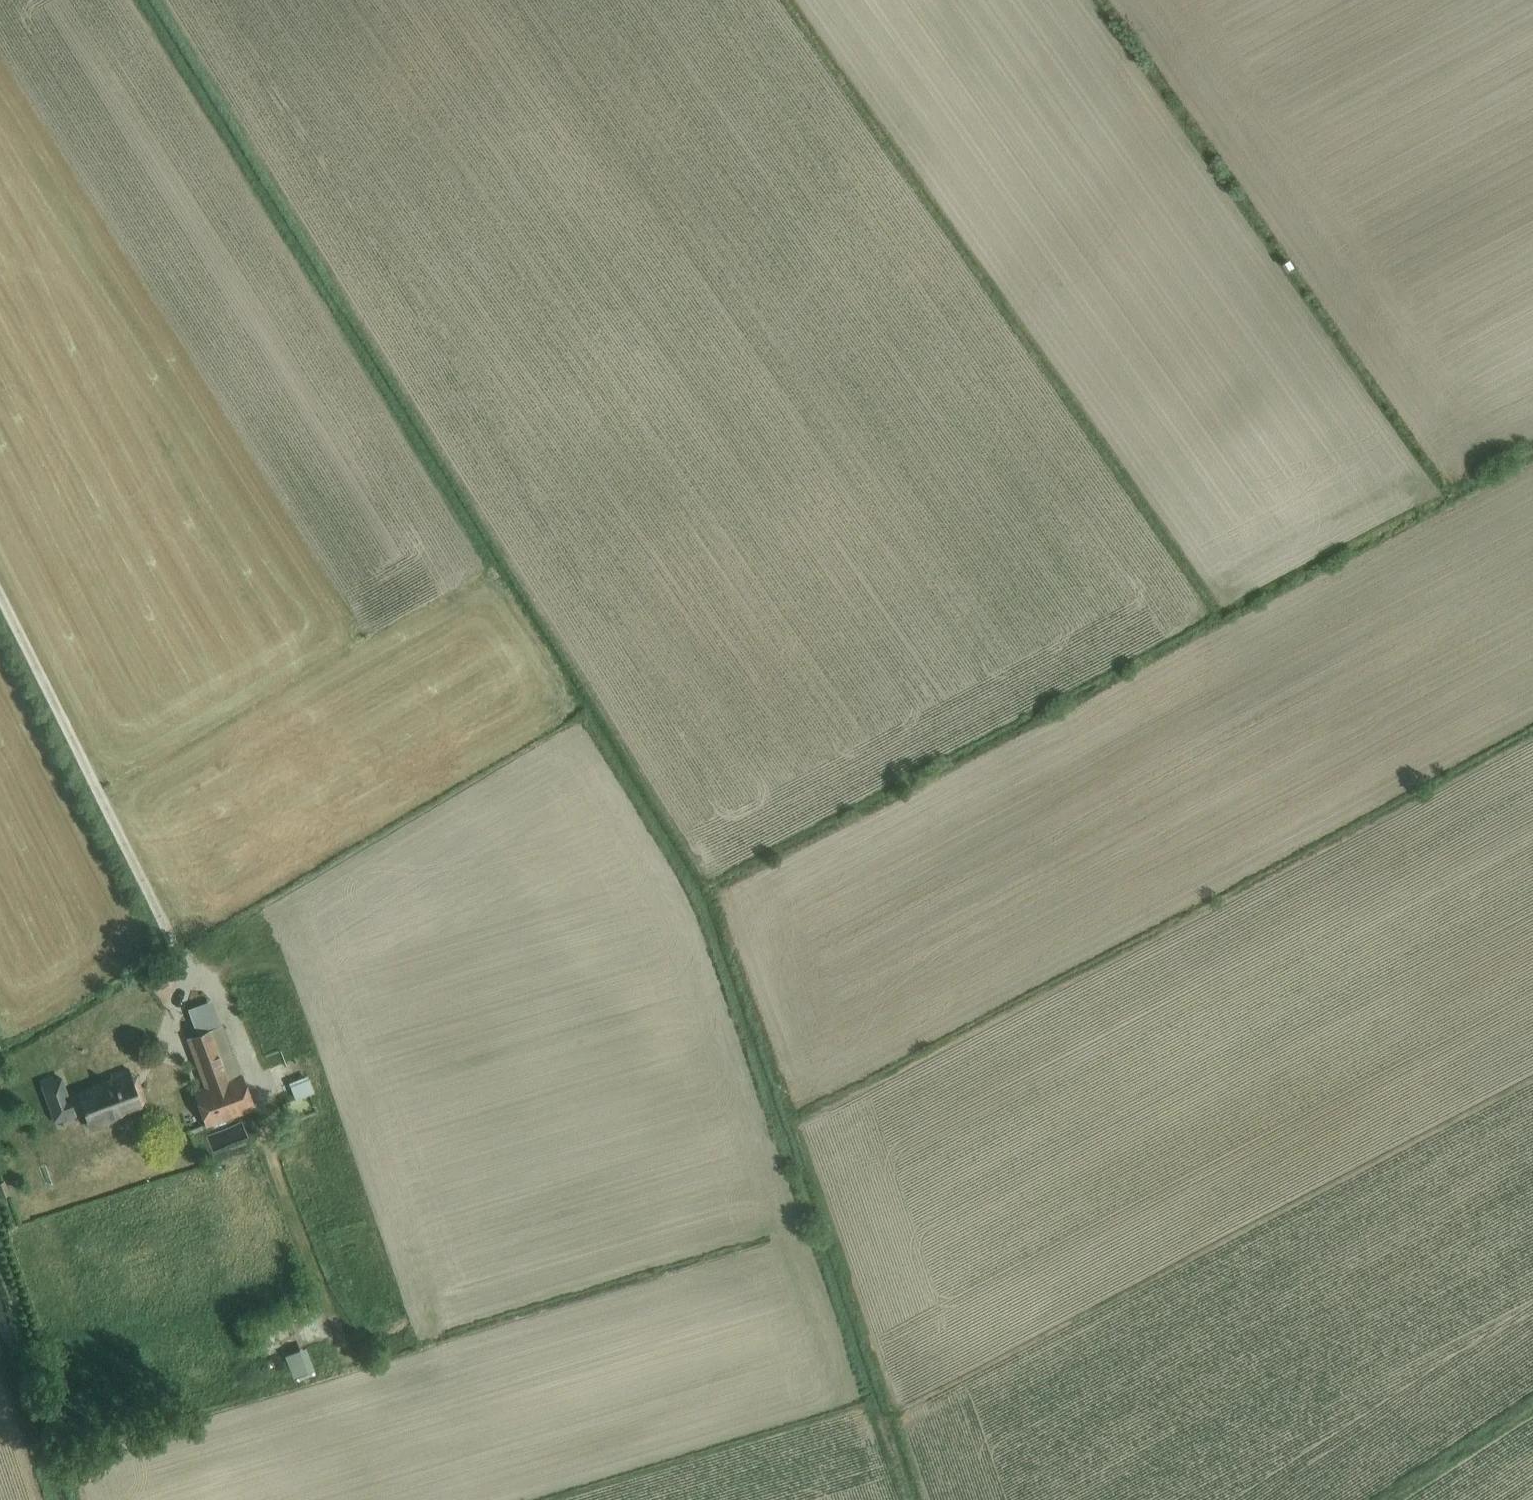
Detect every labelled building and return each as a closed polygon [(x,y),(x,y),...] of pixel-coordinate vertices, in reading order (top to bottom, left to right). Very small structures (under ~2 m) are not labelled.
[(197,1035),(186,1039),(204,1087),(193,1091),(206,1127),(254,1109),(222,1025),(220,1025),(210,1000),(187,1009),(197,1035)] [(52,1076),(39,1080),(39,1084),(55,1123),(84,1113),(89,1130),(143,1111),(141,1106),(144,1102),(140,1091),(143,1090),(137,1074),(132,1076),(128,1066),(109,1072),(110,1077),(94,1083),(95,1084),(75,1092),(76,1093),(68,1096),(61,1076),(53,1079),(52,1076)] [(307,1075),(289,1082),(295,1099),(314,1092),(307,1075)] [(246,1117),(209,1131),(215,1146),(252,1132),(246,1117)] [(0,1182),(0,1198),(9,1193),(4,1180),(0,1182)] [(307,1348),(286,1355),(294,1381),(311,1375),(310,1371),(314,1370),(307,1348)]
